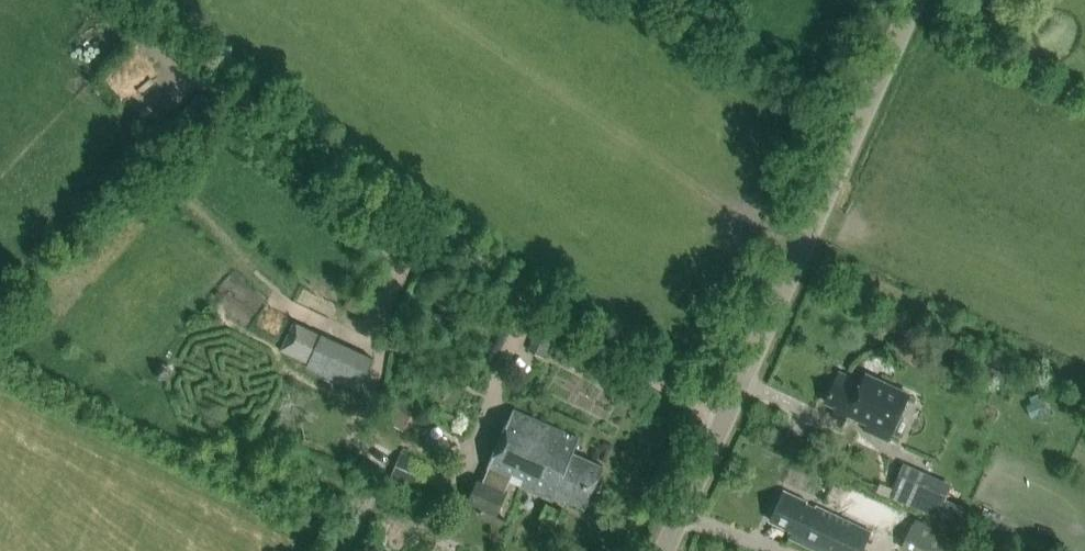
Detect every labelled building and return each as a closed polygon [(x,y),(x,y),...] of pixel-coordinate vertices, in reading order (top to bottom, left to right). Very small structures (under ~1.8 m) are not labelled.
[(293,322),(280,352),(307,364),(320,334),(293,322)] [(538,331),(529,349),(545,357),(554,338),(538,331)] [(306,366),(358,389),(372,357),(320,334),(307,364),(306,366)] [(862,382),(839,372),(826,401),(835,405),(832,413),(845,419),(847,414),(867,423),(865,429),(888,439),(908,393),(865,374),(862,382)] [(393,422),(416,432),(422,420),(399,409),(393,422)] [(584,506),(602,466),(573,453),(579,438),(512,410),(486,471),(482,481),(505,491),(509,481),(553,500),(554,497),(565,502),(567,498),(584,506)] [(441,498),(448,482),(436,477),(439,470),(401,453),(390,476),(441,498)] [(928,475),(902,464),(892,487),(888,497),(915,508),(928,475)] [(892,487),(880,482),(876,491),(888,497),(892,487)] [(870,531),(784,491),(770,521),(793,531),(789,538),(818,550),(861,550),(870,531)] [(850,491),(841,511),(903,541),(900,548),(905,550),(983,550),(914,518),(913,521),(850,491)] [(554,525),(560,510),(545,504),(539,518),(554,525)]
